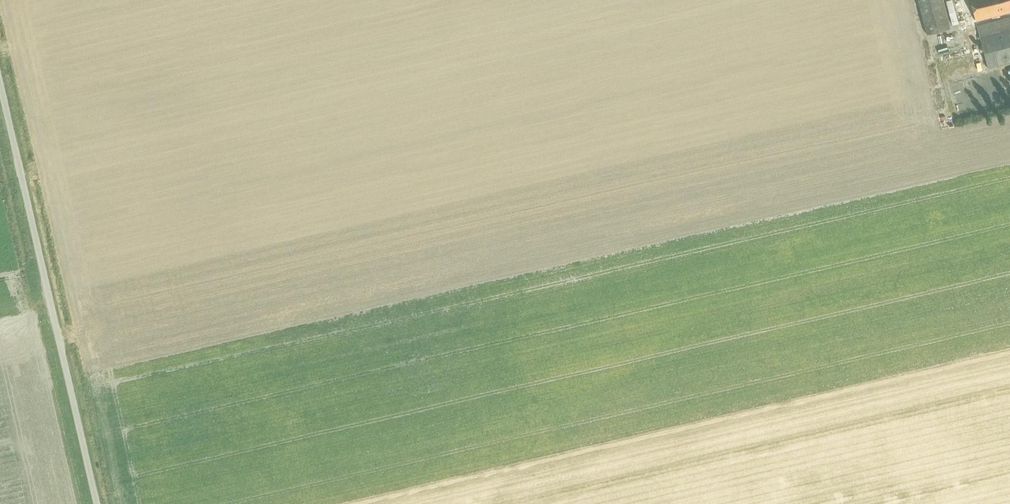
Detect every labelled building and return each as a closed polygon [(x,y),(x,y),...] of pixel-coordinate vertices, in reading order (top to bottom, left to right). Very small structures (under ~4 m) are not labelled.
[(926,33),(949,27),(942,0),(918,0),(926,33)] [(945,1),(951,25),(957,23),(951,0),(949,0),(945,1)] [(1009,11),(1009,0),(970,0),(975,20),(1009,11)] [(980,39),(988,68),(1009,62),(1009,31),(980,39)]
